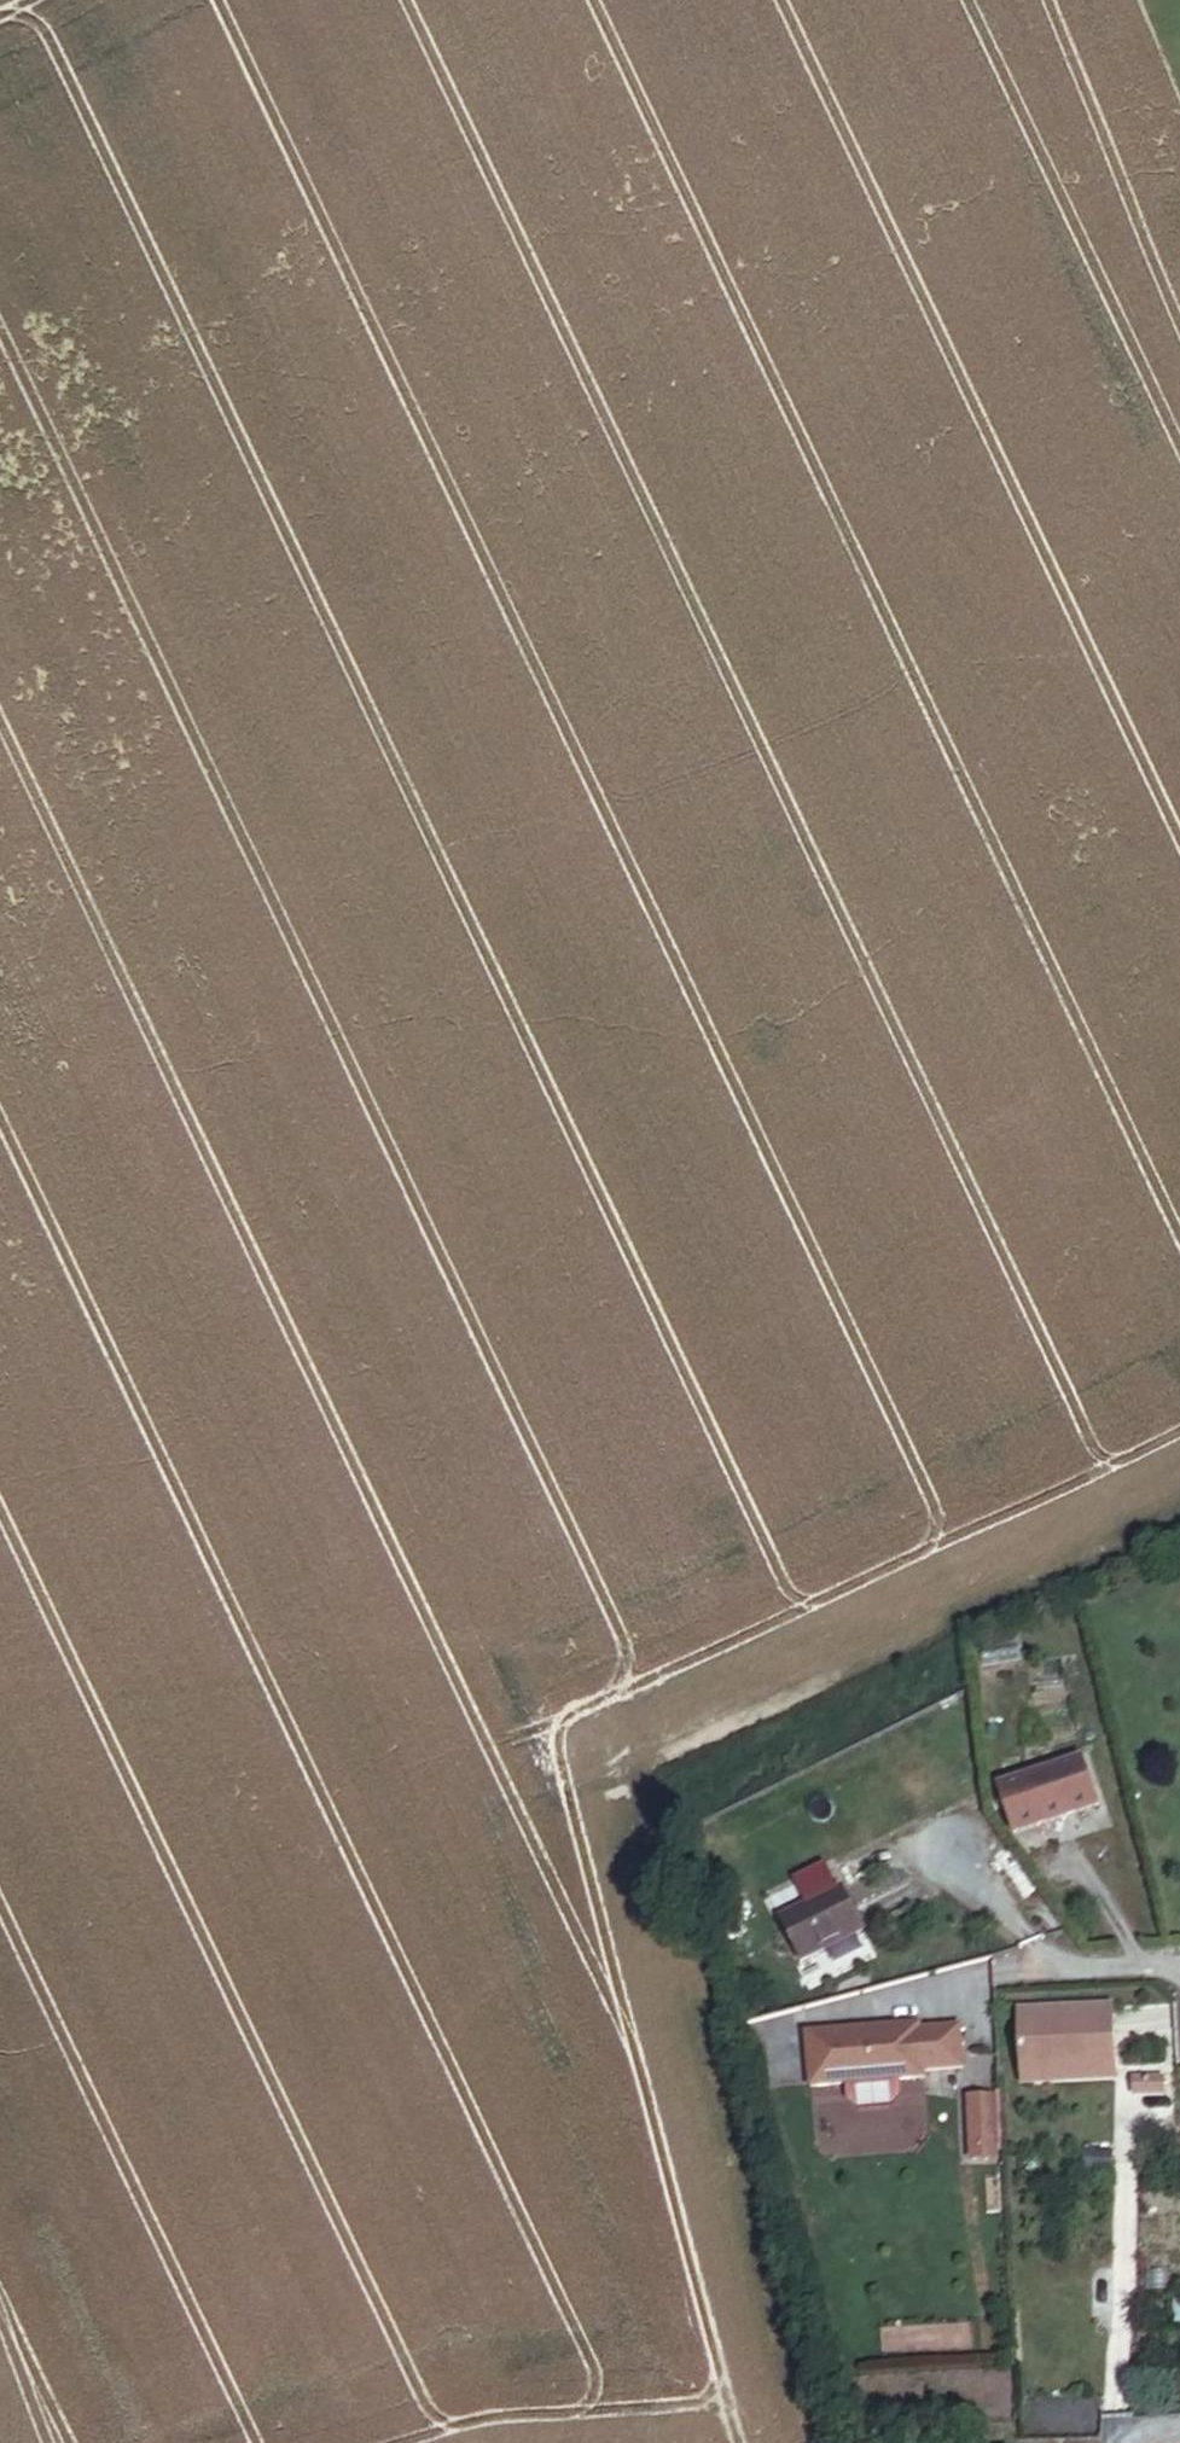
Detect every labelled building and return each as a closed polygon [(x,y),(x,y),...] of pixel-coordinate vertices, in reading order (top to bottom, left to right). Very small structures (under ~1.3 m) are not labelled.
[(1004,1803),(1015,1832),(1102,1798),(1090,1769),(1004,1803)] [(807,1941),(879,1913),(863,1871),(791,1899),(807,1941)] [(1112,2008),(1020,2012),(1023,2084),(1052,2083),(1052,2068),(1115,2064),(1112,2008)] [(807,2034),(811,2087),(924,2077),(924,2071),(963,2067),(959,2027),(920,2031),(919,2024),(903,2026),(904,2030),(893,2031),(892,2027),(807,2034)] [(1052,2068),(1052,2083),(1116,2079),(1115,2064),(1052,2068)] [(890,2105),(900,2094),(898,2079),(846,2084),(848,2099),(858,2108),(890,2105)] [(970,2097),(969,2163),(1002,2164),(1003,2097),(970,2097)]
